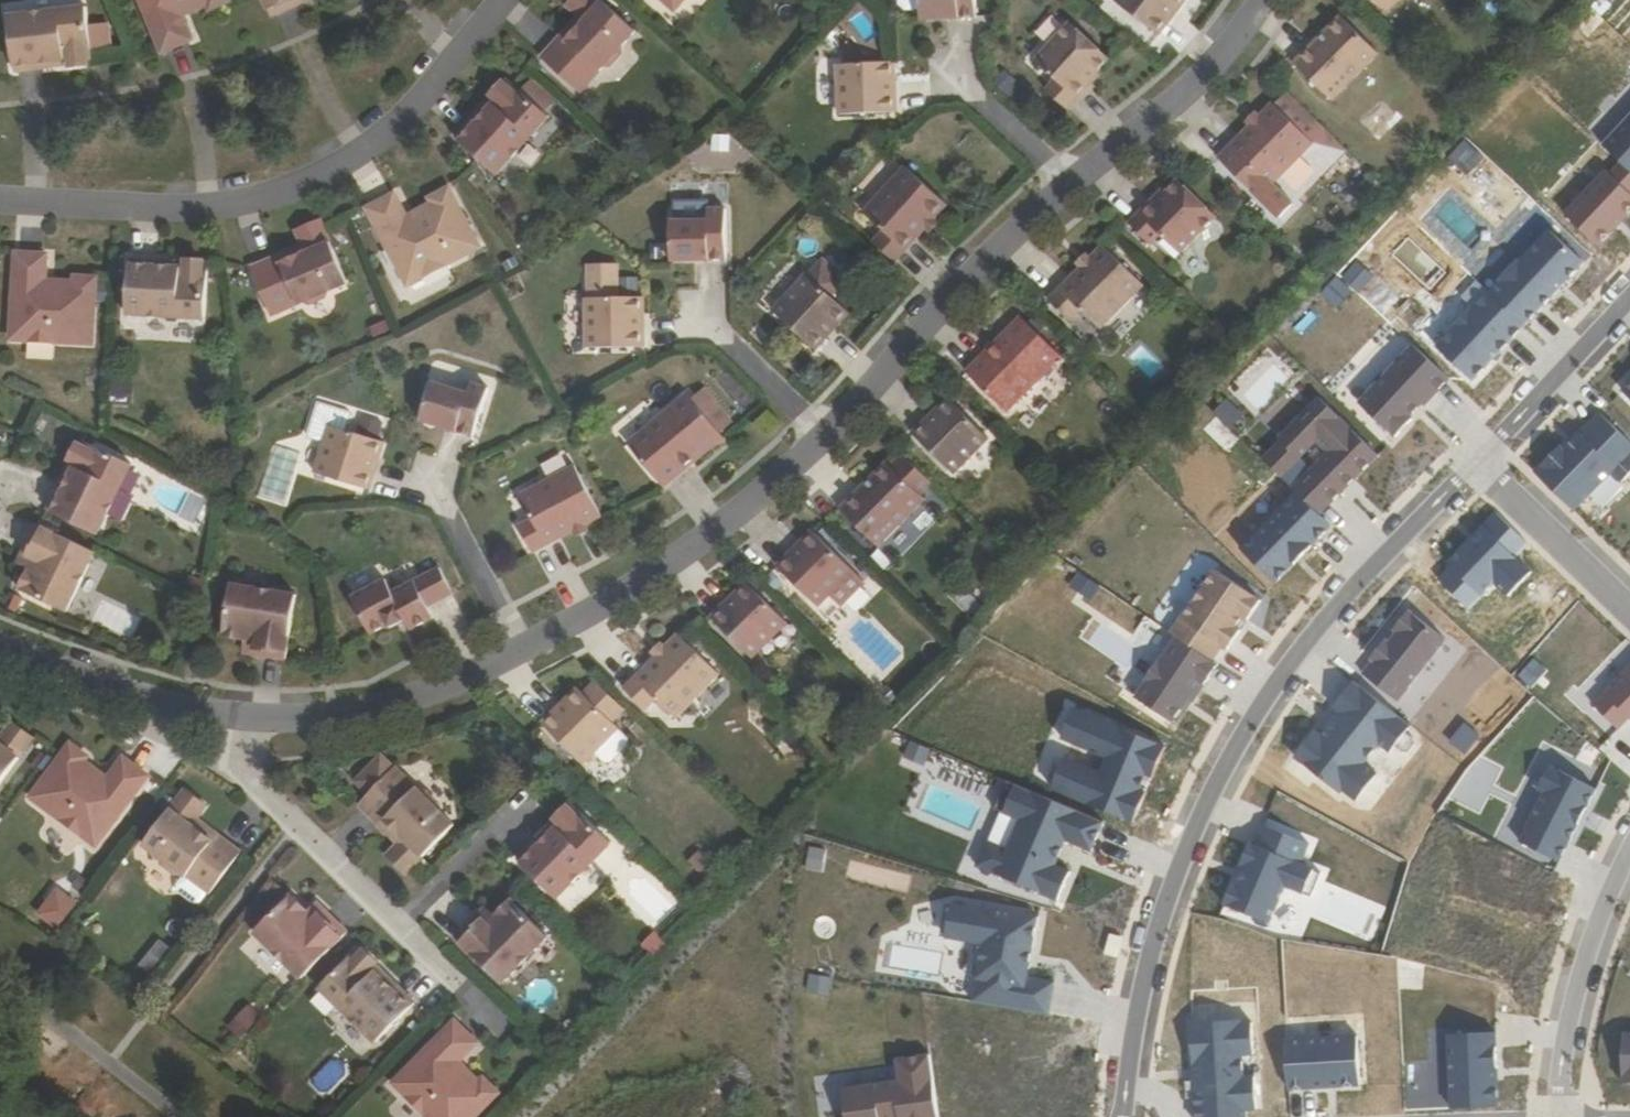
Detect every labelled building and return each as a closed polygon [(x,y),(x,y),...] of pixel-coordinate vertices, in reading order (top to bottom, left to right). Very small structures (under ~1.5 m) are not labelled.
[(228,1),(230,6),(246,0),(160,0),(181,49),(210,38),(200,13),(228,1)] [(292,14),(326,0),(286,0),(292,14)] [(654,66),(654,60),(669,44),(619,0),(614,0),(598,16),(614,31),(595,50),(594,49),(575,71),(614,106),(639,77),(644,79),(654,66)] [(705,25),(727,0),(678,0),(705,25)] [(953,29),(1007,24),(1005,0),(951,0),(953,29)] [(1139,2),(1187,37),(1212,0),(1141,0),(1139,2)] [(1418,0),(1378,0),(1399,20),(1418,0)] [(105,59),(109,58),(104,2),(26,12),(32,67),(87,61),(87,64),(105,62),(105,59)] [(1094,23),(1058,62),(1079,82),(1070,91),(1091,112),(1114,89),(1111,84),(1133,60),(1094,23)] [(1346,106),(1390,62),(1353,23),(1308,69),(1346,106)] [(925,127),(926,75),(868,74),(867,126),(925,127)] [(486,153),(526,190),(581,130),(540,94),(537,98),(535,96),(523,109),(524,111),(521,115),(524,118),(519,125),(515,121),(486,153)] [(1290,112),(1283,113),(1233,168),(1254,189),(1266,177),(1286,195),(1329,149),(1290,112)] [(524,118),(521,115),(515,121),(519,125),(524,118)] [(1604,146),(1619,160),(1629,171),(1629,118),(1604,146)] [(695,195),(735,196),(736,134),(711,133),(711,150),(697,150),(695,195)] [(1619,160),(1566,216),(1598,246),(1629,212),(1629,171),(1619,160)] [(931,178),(892,224),(912,243),(901,255),(923,275),(974,215),(931,178)] [(1235,226),(1197,191),(1174,215),(1171,212),(1149,234),(1169,255),(1181,244),(1201,263),(1235,226)] [(439,236),(424,212),(399,229),(441,305),(512,264),(477,207),(462,216),(465,219),(439,236)] [(703,235),(702,276),(756,277),(757,224),(741,223),(739,236),(703,235)] [(1547,230),(1489,292),(1526,326),(1582,263),(1547,230)] [(313,281),(311,278),(283,290),(302,339),(334,326),(343,327),(356,320),(360,315),(378,306),(353,242),(327,254),(337,275),(331,278),(329,274),(313,281)] [(1125,257),(1074,313),(1096,334),(1107,322),(1127,339),(1165,295),(1125,257)] [(71,273),(42,271),(37,357),(119,363),(122,297),(101,295),(100,302),(69,300),(71,273)] [(216,278),(211,281),(159,277),(153,334),(232,338),(238,283),(233,283),(233,280),(216,278)] [(1474,382),(1526,326),(1489,292),(1477,281),(1463,297),(1475,308),(1437,348),(1474,382)] [(879,327),(835,288),(802,326),(846,365),(879,327)] [(614,314),(614,366),(671,367),(672,315),(614,314)] [(995,383),(1038,422),(1091,366),(1048,326),(995,383)] [(1414,346),(1360,404),(1396,438),(1413,419),(1418,423),(1429,411),(1425,407),(1451,379),(1414,346)] [(116,374),(114,403),(132,404),(135,375),(116,374)] [(1620,396),(1629,405),(1629,385),(1620,396)] [(1298,493),(1320,515),(1378,456),(1320,399),(1262,458),(1298,493)] [(514,409),(498,405),(494,417),(458,406),(447,444),(499,460),(514,409)] [(985,486),(1020,450),(977,409),(945,446),(985,486)] [(755,439),(738,415),(724,426),(716,415),(656,464),(691,510),(752,460),(744,448),(755,439)] [(1616,476),(1627,486),(1629,483),(1629,440),(1605,416),(1568,455),(1565,451),(1539,477),(1579,515),(1616,476)] [(274,449),(259,497),(286,505),(300,457),(274,449)] [(361,450),(346,499),(401,516),(415,467),(361,450)] [(121,557),(157,483),(107,459),(102,463),(94,480),(97,482),(71,532),(121,557)] [(874,527),(913,564),(960,515),(919,476),(874,527)] [(630,538),(601,487),(549,517),(563,539),(551,548),(567,574),(630,538)] [(529,518),(520,489),(507,493),(517,522),(529,518)] [(1320,515),(1298,493),(1242,549),(1277,583),(1332,527),(1320,515)] [(1453,567),(1440,580),(1468,608),(1496,580),(1511,595),(1532,573),(1517,558),(1530,545),(1496,513),(1449,564),(1453,567)] [(121,574),(63,546),(43,585),(55,590),(45,611),(91,634),(121,574)] [(853,626),(889,591),(848,549),(811,585),(853,626)] [(1173,637),(1177,639),(1213,662),(1223,647),(1228,651),(1260,601),(1214,571),(1182,621),(1183,622),(1173,637)] [(385,623),(407,659),(424,648),(427,653),(439,644),(448,654),(470,640),(462,630),(488,614),(473,590),(427,617),(418,603),(385,623)] [(786,681),(823,642),(782,603),(745,640),(786,681)] [(269,609),(254,659),(277,665),(273,678),(316,690),(334,626),(269,609)] [(1377,662),(1366,676),(1397,699),(1444,637),(1410,611),(1372,659),(1377,662)] [(1177,639),(1160,667),(1157,665),(1145,685),(1147,686),(1138,701),(1175,725),(1190,701),(1195,704),(1219,666),(1213,662),(1177,639)] [(660,711),(682,732),(693,720),(713,740),(754,696),(713,656),(660,711)] [(1593,705),(1619,730),(1629,718),(1629,668),(1593,705)] [(1411,726),(1355,681),(1334,707),(1341,712),(1323,736),(1316,730),(1295,756),(1341,792),(1344,788),(1357,799),(1379,771),(1366,761),(1380,743),(1391,752),(1394,747),(1402,754),(1410,751),(1415,745),(1416,737),(1408,730),(1411,726)] [(634,771),(657,748),(616,707),(581,743),(622,782),(634,771)] [(1061,757),(1049,787),(1136,824),(1148,794),(1143,792),(1150,776),(1155,778),(1168,748),(1073,709),(1061,738),(1105,756),(1098,771),(1061,757)] [(0,804),(17,818),(59,760),(37,745),(26,762),(6,747),(8,745),(0,739),(0,804)] [(1539,835),(1579,855),(1616,783),(1571,759),(1559,782),(1566,786),(1539,835)] [(111,780),(94,768),(55,821),(123,870),(174,798),(148,781),(130,806),(122,801),(126,796),(108,784),(111,780)] [(442,898),(492,848),(478,831),(478,826),(466,813),(458,814),(433,789),(396,825),(419,849),(422,847),(438,865),(424,879),(442,898)] [(983,840),(972,871),(1059,903),(1071,871),(1056,865),(1065,843),(1089,852),(1100,824),(1012,791),(992,844),(983,840)] [(218,844),(232,824),(210,810),(170,866),(186,879),(192,888),(202,895),(208,894),(237,915),(267,873),(242,854),(241,856),(228,846),(224,849),(218,844)] [(614,823),(597,837),(599,839),(559,880),(598,918),(654,860),(614,823)] [(1302,841),(1255,825),(1249,846),(1243,845),(1236,868),(1238,868),(1232,886),(1230,886),(1223,908),(1270,924),(1282,884),(1309,893),(1316,868),(1295,862),(1302,841)] [(39,914),(55,928),(79,902),(62,887),(39,914)] [(1039,918),(953,903),(948,935),(985,942),(974,1002),(1050,1015),(1056,983),(1028,978),(1039,918)] [(290,958),(339,1005),(385,957),(352,927),(343,936),(327,921),(290,958)] [(537,940),(528,930),(498,961),(544,1007),(591,959),(555,922),(537,940)] [(452,1027),(412,988),(401,973),(399,976),(395,973),(357,1012),(413,1068),(452,1027)] [(242,1038),(261,1016),(248,1005),(229,1027),(242,1038)] [(1496,1032),(1449,1034),(1452,1109),(1498,1107),(1497,1083),(1494,1083),(1494,1070),(1498,1071),(1496,1032)] [(1358,1036),(1286,1041),(1289,1090),(1361,1086),(1358,1036)] [(514,1064),(493,1043),(432,1107),(442,1116),(536,1116),(537,1116),(522,1100),(517,1105),(497,1083),(514,1064)] [(932,1056),(832,1069),(833,1072),(814,1074),(819,1116),(833,1116),(847,1115),(847,1116),(940,1116),(932,1056)]
